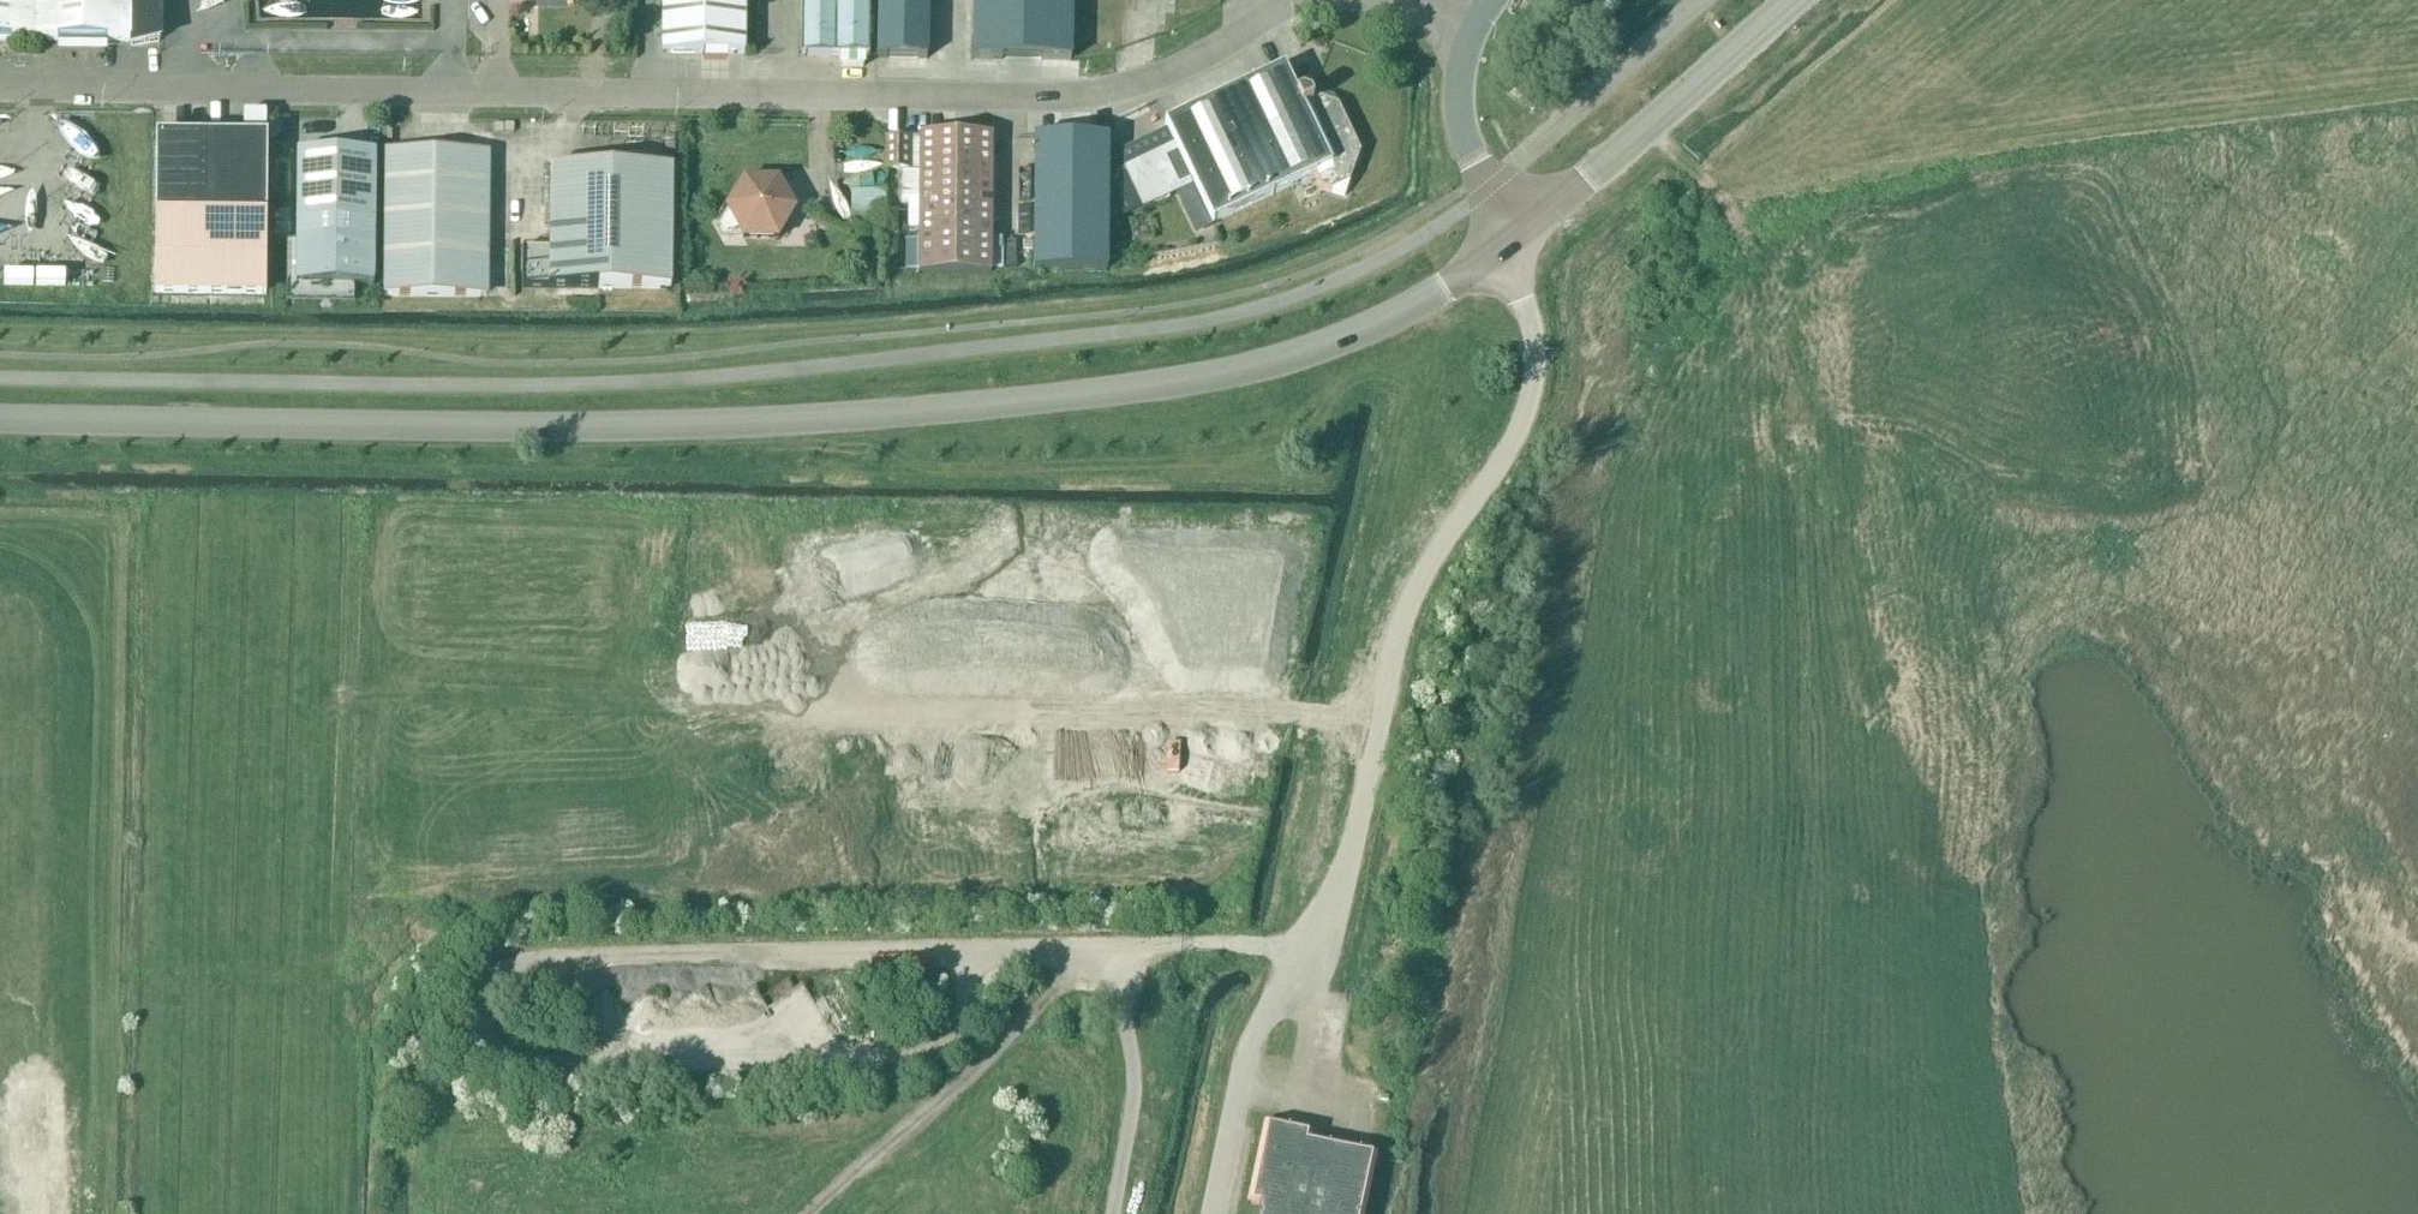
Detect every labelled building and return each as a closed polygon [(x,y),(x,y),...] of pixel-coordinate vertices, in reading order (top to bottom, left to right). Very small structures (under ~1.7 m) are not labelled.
[(131,41),(131,0),(0,0),(0,40),(131,41)] [(160,41),(160,0),(131,0),(131,41),(131,46),(160,41)] [(663,53),(745,54),(746,0),(663,0),(663,53)] [(871,0),(802,0),(802,56),(870,57),(871,0)] [(878,58),(927,58),(928,0),(879,0),(878,58)] [(975,58),(1073,59),(1074,0),(976,0),(975,58)] [(1313,102),(1310,97),(1302,95),(1298,97),(1284,68),(1166,124),(1213,224),(1315,175),(1322,189),(1345,197),(1361,153),(1332,93),(1313,102)] [(268,138),(157,136),(155,294),(266,296),(268,138)] [(992,138),(920,137),(919,269),(991,270),(992,138)] [(1035,137),(1034,272),(1107,272),(1108,138),(1035,137)] [(886,170),(910,170),(911,139),(887,138),(886,170)] [(297,151),(295,286),(373,288),(375,153),(297,151)] [(384,296),(481,297),(482,152),(385,151),(384,296)] [(549,288),(671,289),(672,168),(551,167),(549,288)] [(745,181),(728,209),(745,239),(778,239),(795,210),(778,181),(745,181)] [(855,212),(888,213),(889,182),(856,181),(855,212)] [(1260,1206),(1258,1213),(1360,1213),(1372,1157),(1307,1143),(1308,1135),(1268,1127),(1252,1204),(1260,1206)]
